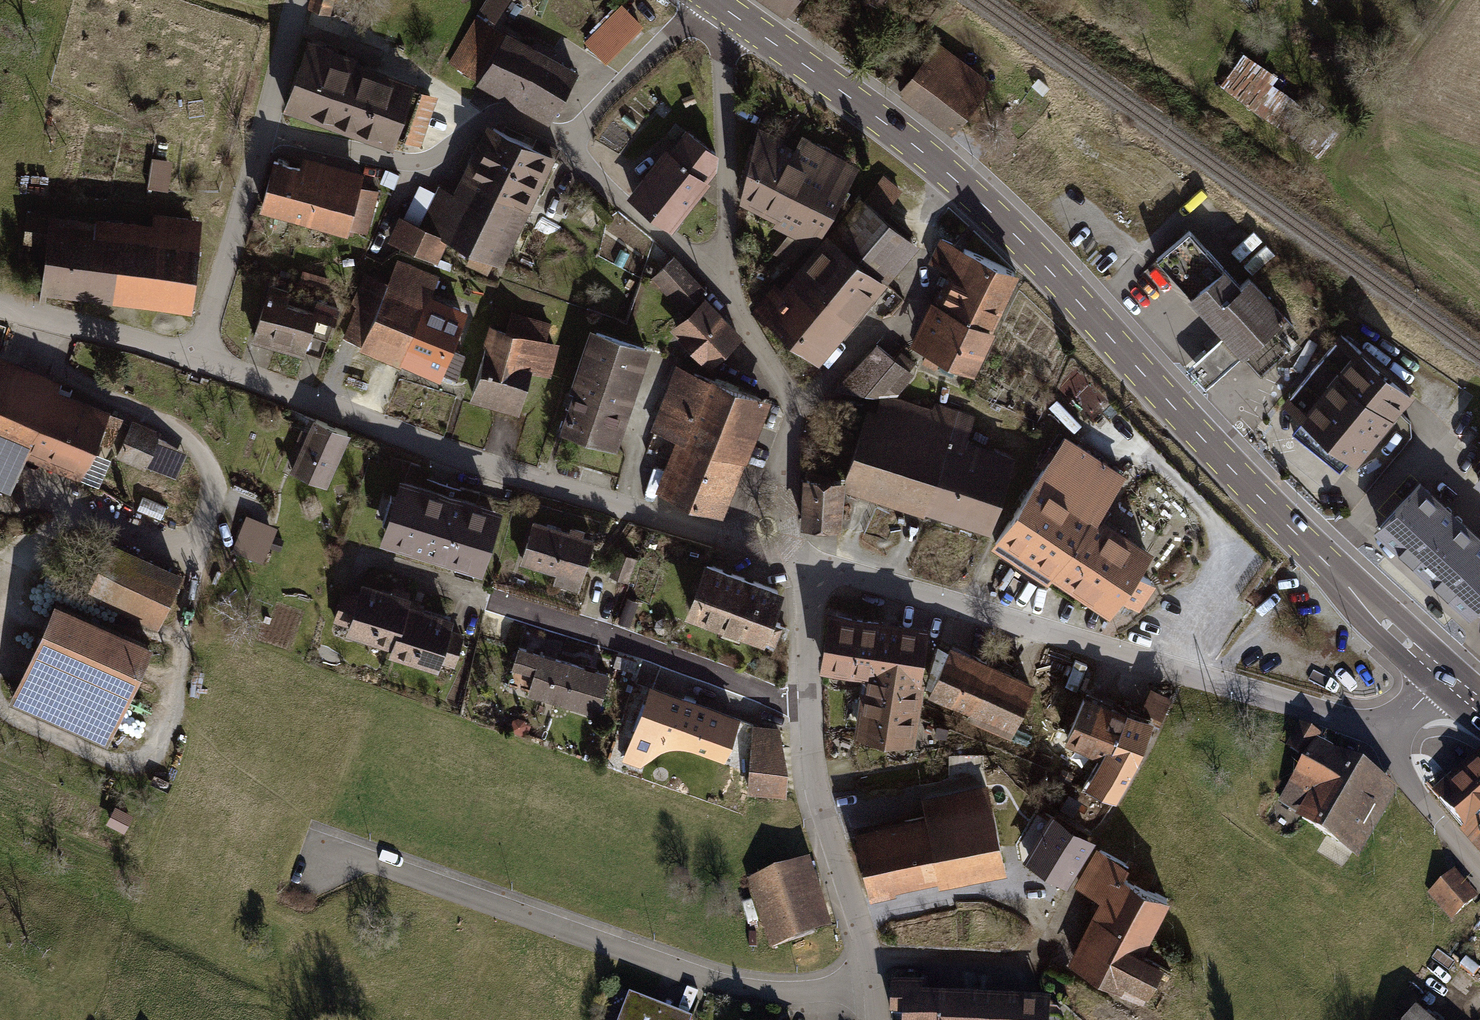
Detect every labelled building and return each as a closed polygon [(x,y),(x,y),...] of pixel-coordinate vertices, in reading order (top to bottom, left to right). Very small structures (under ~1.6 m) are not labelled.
[(331,14),(335,0),(310,0),(307,8),(331,14)] [(551,125),(582,70),(495,24),(510,0),(486,0),(447,62),(480,81),(478,84),(551,125)] [(643,26),(621,4),(583,41),(606,64),(643,26)] [(309,38),(285,109),(394,147),(398,137),(415,87),(417,80),(358,60),(360,55),(309,38)] [(938,40),(899,92),(902,95),(900,98),(953,137),(994,82),(938,40)] [(1218,87),(1319,159),(1338,132),(1273,85),(1279,76),(1243,51),(1218,87)] [(415,87),(398,137),(421,145),(439,96),(415,87)] [(436,191),(420,184),(405,217),(400,215),(388,240),(440,264),(450,243),(505,269),(563,148),(539,136),(535,143),(489,121),(455,193),(438,185),(436,191)] [(758,126),(739,203),(774,222),(772,226),(814,247),(859,166),(802,136),(795,149),(782,142),(784,140),(758,126)] [(626,197),(672,233),(711,183),(709,181),(717,171),(718,155),(686,129),(669,151),(665,148),(626,197)] [(274,158),(261,211),(349,234),(350,229),(368,234),(379,190),(362,186),(366,171),(304,154),(301,165),(274,158)] [(152,157),(147,187),(169,190),(173,161),(152,157)] [(381,166),(375,181),(390,187),(396,172),(381,166)] [(883,175),(864,201),(883,216),(902,190),(883,175)] [(750,312),(819,368),(919,246),(883,216),(864,201),(858,196),(781,289),(774,283),(750,312)] [(46,248),(41,293),(192,310),(202,219),(154,214),(153,224),(96,217),(96,219),(49,214),(49,212),(26,209),(21,245),(46,248)] [(1190,230),(1156,261),(1190,298),(1188,300),(1224,337),(1243,356),(1243,357),(1244,356),(1262,375),(1298,343),(1281,325),(1289,318),(1252,277),(1243,285),(1226,266),(1225,268),(1190,230)] [(948,274),(935,303),(932,302),(909,347),(974,377),(1021,274),(940,237),(928,264),(948,274)] [(675,255),(651,278),(683,312),(708,289),(675,255)] [(361,349),(441,380),(470,308),(434,293),(441,275),(399,258),(390,281),(365,272),(352,304),(356,306),(344,337),(363,344),(361,349)] [(306,358),(313,332),(329,337),(334,321),(337,322),(341,307),(318,300),(314,312),(288,304),(292,290),(270,283),(252,341),(306,358)] [(672,330),(710,370),(746,336),(707,296),(672,330)] [(486,346),(470,401),(520,415),(533,370),(552,375),(561,342),(549,339),(553,322),(512,310),(507,328),(491,324),(485,345),(486,346)] [(561,433),(619,452),(655,348),(592,327),(571,390),(575,391),(561,433)] [(1295,433),(1342,472),(1351,461),(1358,467),(1417,396),(1341,333),(1282,403),(1304,422),(1295,433)] [(1243,356),(1224,337),(1188,369),(1206,390),(1243,356)] [(834,390),(836,392),(880,397),(897,397),(914,374),(909,371),(916,363),(901,351),(895,359),(877,344),(834,390)] [(9,493),(24,457),(81,481),(98,442),(111,447),(124,417),(110,411),(111,409),(59,388),(63,380),(0,354),(0,490),(9,493)] [(656,492),(726,518),(771,400),(678,364),(652,431),(676,440),(656,492)] [(845,482),(845,492),(924,517),(925,514),(990,535),(1016,457),(967,442),(975,416),(935,402),(933,409),(897,397),(880,397),(875,411),(867,409),(844,482),(845,482)] [(314,418),(291,472),(328,488),(352,434),(314,418)] [(133,419),(116,457),(144,470),(147,466),(177,479),(188,454),(160,436),(162,431),(133,419)] [(1013,516),(991,549),(1048,586),(1053,580),(1091,520),(1098,524),(1102,517),(1127,476),(1066,436),(1013,516)] [(89,480),(107,485),(115,455),(97,450),(89,480)] [(381,544),(484,576),(505,511),(402,478),(381,544)] [(845,482),(844,482),(831,481),(803,479),(800,529),(842,532),(845,492),(845,482)] [(1376,534),(1471,622),(1479,612),(1479,533),(1424,481),(1376,534)] [(232,552),(264,564),(278,527),(246,515),(232,552)] [(1155,553),(1102,517),(1098,524),(1091,520),(1053,580),(1110,619),(1122,603),(1129,608),(1132,604),(1140,610),(1157,584),(1142,574),(1155,553)] [(535,521),(520,563),(557,575),(554,585),(580,592),(597,539),(535,521)] [(111,540),(85,596),(158,629),(184,573),(111,540)] [(629,583),(637,559),(619,552),(611,576),(629,583)] [(709,561),(689,616),(769,645),(770,642),(778,645),(786,626),(777,623),(789,590),(709,561)] [(363,582),(347,633),(393,647),(391,655),(440,670),(442,662),(457,667),(467,635),(453,631),(457,618),(411,604),(413,597),(363,582)] [(56,601),(9,703),(108,748),(154,646),(56,601)] [(854,739),(915,749),(925,684),(921,684),(929,628),(828,613),(819,675),(861,681),(858,699),(860,699),(854,739)] [(534,678),(529,695),(598,717),(612,676),(520,646),(512,670),(534,678)] [(966,721),(1011,741),(1037,684),(951,646),(949,653),(938,647),(925,689),(931,691),(928,698),(969,716),(966,721)] [(641,767),(664,751),(677,749),(690,750),(726,763),(743,718),(688,698),(651,684),(643,707),(623,761),(641,767)] [(1172,698),(1151,689),(1141,715),(1151,719),(1151,717),(1163,722),(1172,698)] [(1086,791),(1117,804),(1139,764),(1155,724),(1087,695),(1065,745),(1102,761),(1086,791)] [(755,724),(749,794),(789,798),(791,772),(781,726),(755,724)] [(1287,749),(1308,761),(1318,743),(1320,744),(1323,740),(1300,727),(1287,749)] [(1295,822),(1358,859),(1400,794),(1320,744),(1318,743),(1308,761),(1278,805),(1298,817),(1295,822)] [(1430,793),(1463,829),(1459,833),(1479,855),(1479,747),(1430,793)] [(858,832),(872,900),(897,895),(896,891),(938,882),(940,889),(1008,874),(989,785),(922,800),(926,817),(858,832)] [(1083,803),(1070,795),(1062,811),(1075,818),(1083,803)] [(1025,862),(1069,889),(1097,842),(1053,816),(1025,862)] [(1125,986),(1150,1000),(1167,968),(1145,957),(1150,947),(1172,904),(1147,890),(1155,875),(1129,860),(1126,866),(1098,850),(1077,888),(1103,902),(1069,966),(1121,993),(1125,986)] [(748,883),(770,950),(832,929),(809,862),(748,883)] [(1426,893),(1451,920),(1477,897),(1453,870),(1426,893)] [(1125,986),(1121,993),(1154,1010),(1179,963),(1150,947),(1145,957),(1167,968),(1150,1000),(1125,986)] [(900,1019),(1048,1019),(1049,999),(921,993),(921,982),(889,981),(888,1015),(900,1016),(900,1019)] [(614,1019),(686,1019),(624,996),(614,1019)] [(1404,1019),(1425,1019),(1413,1010),(1404,1019)]
